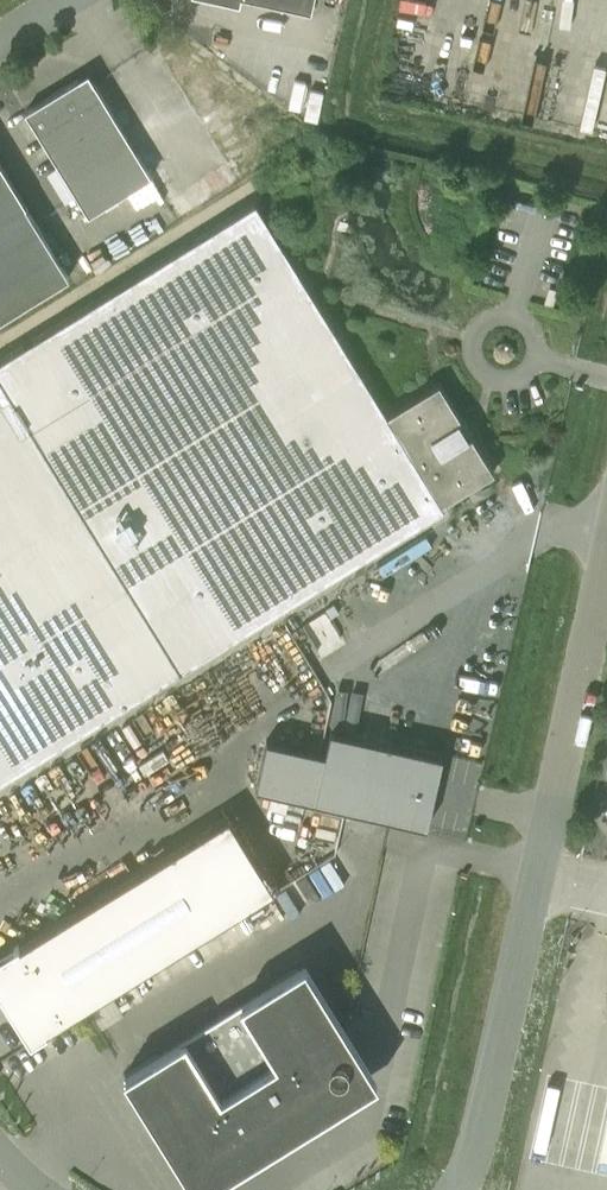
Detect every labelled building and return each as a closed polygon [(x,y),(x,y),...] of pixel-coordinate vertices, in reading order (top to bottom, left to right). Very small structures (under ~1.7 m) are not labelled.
[(311,11),(314,0),(260,0),(311,11)] [(88,73),(25,111),(89,215),(152,176),(88,73)] [(70,276),(0,164),(0,319),(70,276)] [(439,382),(387,414),(256,202),(0,359),(0,782),(444,507),(442,503),(494,471),(439,382)] [(317,802),(431,827),(447,756),(333,730),(317,802)] [(0,955),(0,997),(27,1041),(244,907),(235,893),(223,901),(185,840),(0,955)] [(196,1189),(199,1189),(354,1095),(298,967),(124,1074),(196,1189)]
